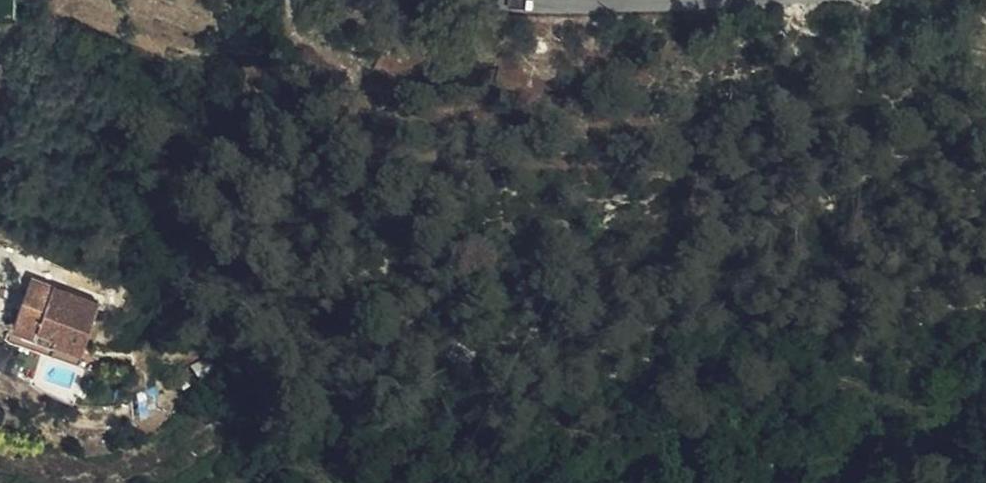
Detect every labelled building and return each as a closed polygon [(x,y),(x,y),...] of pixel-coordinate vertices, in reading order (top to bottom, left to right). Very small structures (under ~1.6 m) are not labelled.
[(43,332),(71,342),(87,295),(17,273),(1,325),(41,339),(43,332)] [(135,413),(148,408),(142,390),(130,394),(135,413)]
